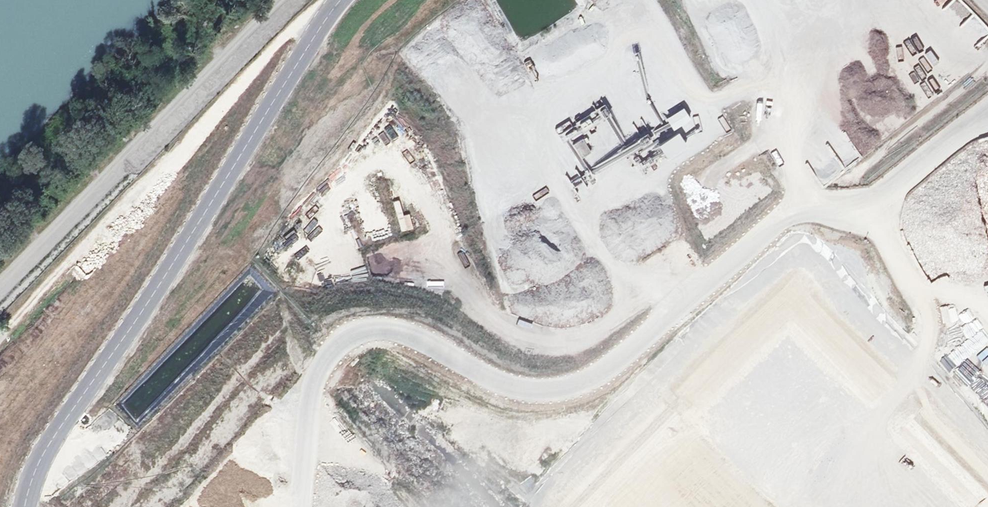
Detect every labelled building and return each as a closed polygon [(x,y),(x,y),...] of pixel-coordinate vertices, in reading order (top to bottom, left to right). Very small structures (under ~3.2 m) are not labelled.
[(569,23),(575,33),(587,25),(581,15),(569,23)] [(676,40),(670,42),(676,54),(681,52),(676,40)] [(533,57),(536,70),(550,65),(546,53),(533,57)] [(930,81),(923,89),(933,98),(940,90),(930,81)] [(686,108),(665,117),(671,131),(692,123),(686,108)] [(648,112),(640,116),(644,124),(651,120),(648,112)] [(623,150),(638,140),(627,123),(616,130),(607,116),(603,118),(623,150)] [(708,124),(716,138),(728,131),(720,118),(708,124)] [(667,159),(688,148),(681,133),(659,143),(667,159)] [(583,138),(572,144),(580,158),(591,152),(583,138)] [(611,260),(621,252),(612,241),(602,250),(611,260)] [(546,341),(547,346),(561,344),(561,338),(546,341)] [(707,377),(720,360),(713,354),(699,371),(707,377)] [(757,444),(780,422),(734,374),(718,390),(743,415),(736,422),(757,444)] [(843,410),(828,420),(835,430),(849,420),(843,410)] [(692,452),(694,458),(706,455),(704,448),(692,452)] [(698,465),(708,464),(707,457),(697,458),(698,465)] [(881,479),(895,467),(888,459),(880,465),(875,460),(869,465),(881,479)]
